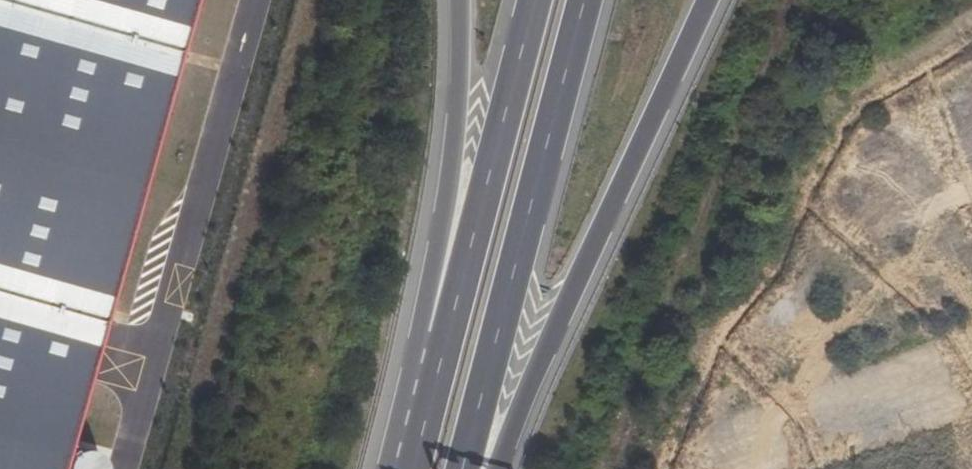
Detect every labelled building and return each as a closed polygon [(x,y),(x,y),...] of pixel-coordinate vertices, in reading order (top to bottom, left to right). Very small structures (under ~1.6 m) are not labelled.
[(193,0),(0,0),(0,468),(58,468),(193,0)]
